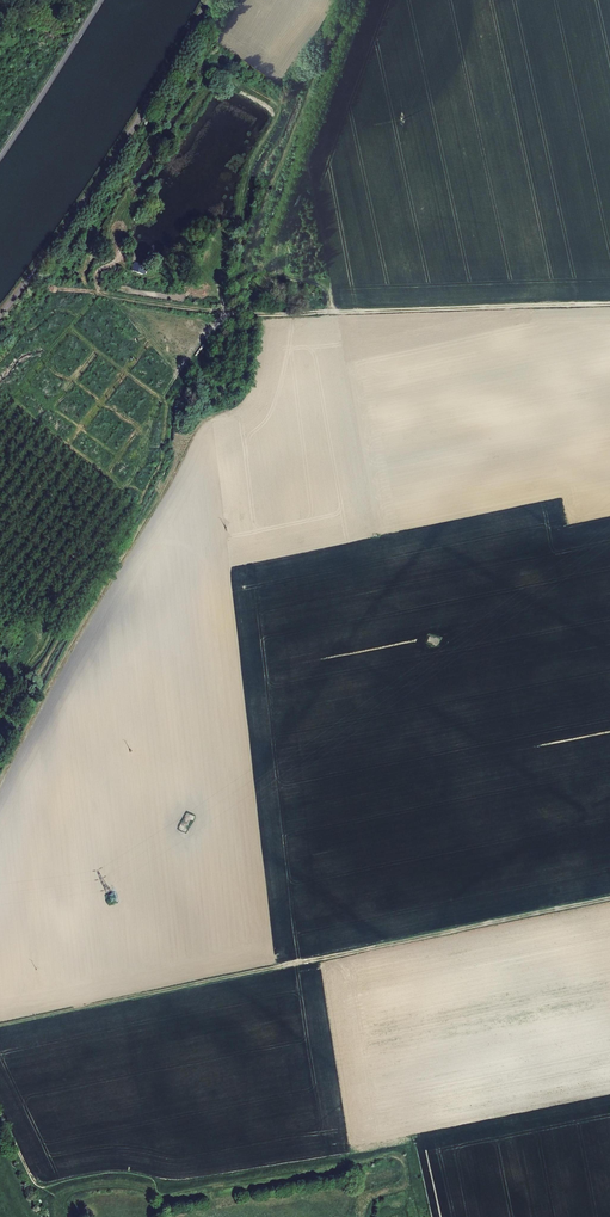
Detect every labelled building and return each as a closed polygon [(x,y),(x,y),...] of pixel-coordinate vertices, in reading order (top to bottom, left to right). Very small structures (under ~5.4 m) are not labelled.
[(143,275),(146,267),(134,263),(131,271),(143,275)] [(437,635),(431,635),(428,638),(428,642),(437,647),(441,646),(441,639),(437,635)] [(197,816),(188,812),(179,828),(188,834),(197,816)]
